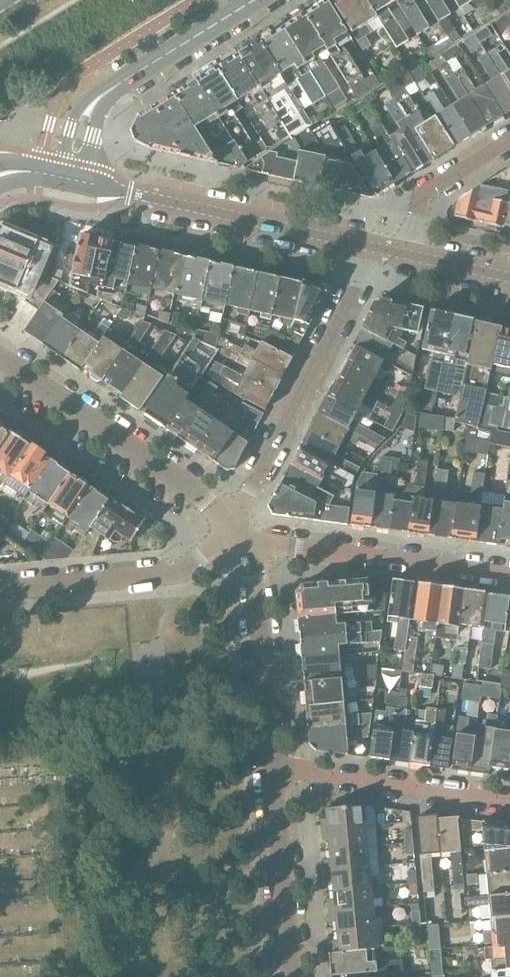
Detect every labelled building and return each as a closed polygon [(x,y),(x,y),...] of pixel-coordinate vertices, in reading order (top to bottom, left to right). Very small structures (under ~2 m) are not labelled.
[(312,9),(304,14),(329,54),(356,97),(378,83),(373,73),(364,79),(346,50),(345,51),(341,46),(351,40),(326,0),(312,8),(312,9)] [(377,18),(366,0),(332,0),(331,1),(362,51),(369,46),(364,37),(382,26),(377,18)] [(394,0),(366,0),(377,18),(382,26),(397,49),(409,41),(391,13),(399,8),(394,0)] [(399,8),(417,37),(430,28),(412,0),(394,0),(399,8)] [(441,30),(449,24),(445,18),(450,15),(440,0),(423,0),(441,30)] [(462,16),(470,11),(466,5),(470,2),(469,0),(451,0),(462,16)] [(493,18),(506,10),(500,0),(483,0),(493,18)] [(329,54),(304,14),(290,22),(286,25),(282,28),(334,113),(349,104),(324,64),(322,65),(319,60),(329,54)] [(495,23),(500,30),(509,24),(509,17),(508,15),(495,23)] [(453,31),(449,24),(441,30),(445,36),(447,35),(453,31)] [(322,120),(334,113),(282,28),(273,33),(260,40),(286,81),(296,75),(299,79),(297,81),(322,120)] [(475,35),(480,44),(492,36),(487,28),(475,35)] [(431,57),(452,43),(447,35),(445,36),(445,37),(426,49),(431,57)] [(481,46),(480,44),(475,35),(464,42),(471,53),(481,46)] [(307,115),(286,81),(260,40),(259,41),(238,54),(289,136),(291,140),(294,138),(310,128),(314,125),(313,124),(307,115)] [(459,82),(486,126),(502,116),(483,86),(476,91),(454,57),(463,52),(458,45),(442,54),(447,62),(454,73),(459,82)] [(508,71),(495,50),(487,55),(509,93),(509,70),(508,71)] [(411,52),(402,57),(410,70),(419,65),(411,52)] [(277,144),(289,136),(238,54),(217,68),(216,68),(242,108),(251,102),(277,144)] [(442,54),(426,65),(430,72),(447,62),(442,54)] [(487,55),(479,60),(492,81),(483,86),(502,116),(509,111),(509,93),(487,55)] [(408,71),(415,81),(426,74),(420,64),(419,65),(410,70),(408,71)] [(232,114),(242,108),(216,68),(195,81),(246,163),(253,159),(245,145),(250,142),(232,114)] [(415,81),(408,71),(388,84),(396,97),(433,158),(454,145),(436,115),(426,121),(410,95),(418,90),(413,82),(415,81)] [(452,105),(471,135),(486,126),(459,82),(454,73),(446,78),(459,100),(452,105)] [(217,164),(228,166),(238,169),(246,163),(195,81),(186,87),(186,88),(174,95),(217,164)] [(471,135),(452,105),(445,109),(433,92),(424,97),(436,115),(454,145),(471,135)] [(217,164),(174,95),(173,95),(137,117),(131,132),(130,132),(133,142),(134,141),(149,149),(211,163),(217,164)] [(433,158),(396,97),(385,104),(401,129),(392,134),(414,170),(433,158)] [(351,117),(370,105),(366,99),(347,110),(351,117)] [(313,111),(307,115),(313,124),(319,120),(313,111)] [(372,196),(375,195),(355,163),(344,144),(336,132),(329,120),(312,131),(328,157),(322,186),(372,196)] [(395,182),(412,171),(381,121),(372,126),(384,146),(376,151),(395,182)] [(355,163),(375,195),(392,184),(373,152),(364,158),(345,126),(336,132),(344,144),(355,163)] [(301,150),(294,180),(322,186),(328,157),(312,131),(310,128),(294,138),(300,146),(301,149),(301,150)] [(244,169),(294,180),(301,150),(301,149),(300,146),(294,138),(291,140),(282,146),(244,169)] [(254,144),(260,154),(265,150),(266,148),(261,140),(254,144)] [(455,203),(454,209),(456,213),(455,216),(504,228),(504,225),(509,201),(509,169),(502,174),(478,188),(459,200),(459,201),(455,203)] [(27,295),(49,246),(35,241),(32,238),(27,237),(0,225),(0,284),(27,295)] [(90,285),(103,288),(112,242),(97,239),(95,236),(87,234),(83,236),(81,235),(76,257),(71,256),(66,258),(65,265),(68,269),(74,271),(71,287),(89,295),(90,285)] [(116,287),(127,290),(135,247),(134,247),(132,244),(126,242),(122,244),(112,242),(103,288),(115,290),(116,287)] [(139,292),(150,295),(159,251),(150,249),(148,246),(142,244),(138,246),(136,246),(135,247),(127,290),(126,292),(138,295),(139,292)] [(159,251),(150,295),(150,297),(162,300),(162,303),(172,305),(183,256),(173,254),(171,251),(164,249),(161,251),(159,251)] [(187,306),(200,308),(201,306),(210,263),(208,262),(206,259),(200,258),(197,260),(186,257),(177,301),(187,303),(187,306)] [(225,305),(233,268),(231,267),(229,265),(223,263),(220,265),(210,263),(201,306),(210,308),(210,311),(223,314),(225,305)] [(248,310),(257,273),(247,271),(245,268),(238,267),(235,268),(233,268),(225,305),(238,308),(238,312),(247,314),(248,310)] [(50,278),(59,282),(61,271),(52,269),(50,278)] [(271,316),(280,278),(270,275),(268,273),(262,272),(259,273),(257,273),(248,310),(262,313),(261,317),(270,319),(271,316)] [(38,311),(53,291),(59,282),(50,278),(48,277),(45,284),(40,282),(37,289),(27,304),(38,311)] [(293,322),(302,283),(293,281),(291,278),(284,277),(282,278),(280,278),(271,316),(284,318),(283,322),(292,324),(293,322)] [(320,285),(303,281),(302,283),(293,322),(292,324),(289,330),(299,335),(302,337),(326,293),(322,285),(320,285)] [(43,345),(63,315),(48,304),(50,301),(55,304),(60,296),(53,291),(38,311),(24,332),(43,345)] [(113,294),(97,291),(95,297),(110,303),(113,294)] [(353,345),(402,371),(411,376),(413,377),(422,331),(419,330),(424,308),(382,299),(381,299),(375,302),(361,328),(358,334),(353,345)] [(143,309),(135,307),(134,314),(141,317),(143,309)] [(117,316),(123,320),(127,319),(131,313),(122,309),(117,316)] [(454,315),(431,310),(422,349),(433,352),(425,389),(427,389),(425,401),(424,405),(422,404),(421,409),(431,411),(433,403),(435,404),(437,391),(445,354),(454,315)] [(63,315),(43,345),(61,357),(81,328),(90,316),(82,311),(77,319),(81,322),(78,325),(63,315)] [(159,312),(157,318),(169,323),(170,315),(159,312)] [(174,318),(172,324),(181,328),(184,315),(174,313),(174,318)] [(469,360),(477,321),(466,318),(454,315),(445,354),(437,391),(459,396),(460,396),(469,360)] [(104,319),(101,323),(108,329),(113,323),(109,320),(108,322),(104,319)] [(247,326),(229,320),(226,331),(244,336),(245,331),(247,326)] [(487,393),(490,376),(491,371),(490,371),(499,329),(500,326),(494,324),(493,328),(490,328),(478,321),(477,321),(469,360),(460,396),(459,396),(456,418),(455,421),(480,426),(487,393)] [(122,351),(101,381),(109,387),(109,391),(117,396),(120,394),(121,395),(142,365),(130,356),(136,348),(151,324),(143,322),(128,343),(122,351)] [(81,328),(61,357),(80,371),(82,368),(108,329),(101,323),(95,332),(100,335),(97,339),(81,328)] [(253,334),(266,340),(268,331),(269,326),(256,323),(253,334)] [(491,371),(506,374),(505,379),(509,380),(509,328),(505,327),(502,330),(499,329),(490,371),(491,371)] [(108,329),(82,368),(90,374),(90,377),(97,382),(100,381),(101,381),(122,351),(128,343),(116,334),(108,329)] [(218,334),(195,329),(194,333),(193,339),(199,341),(208,345),(215,348),(217,341),(218,336),(218,334)] [(142,365),(121,395),(119,397),(139,411),(161,378),(150,370),(155,361),(157,362),(169,343),(170,344),(175,335),(166,331),(142,365)] [(268,331),(266,340),(272,344),(281,347),(286,338),(268,331)] [(286,338),(281,347),(294,354),(302,337),(299,335),(295,342),(286,338)] [(217,341),(282,375),(291,358),(279,351),(261,342),(256,351),(244,345),(242,349),(218,336),(217,341)] [(190,342),(177,364),(142,413),(165,429),(186,400),(193,388),(191,386),(197,377),(200,378),(212,358),(195,347),(199,341),(193,339),(192,339),(190,342)] [(243,376),(273,393),(282,375),(217,341),(215,348),(217,352),(235,361),(248,368),(243,376)] [(344,362),(382,382),(387,373),(398,378),(402,371),(353,345),(344,362)] [(335,379),(376,400),(380,393),(377,391),(382,382),(344,362),(335,379)] [(234,395),(253,404),(264,410),(273,393),(243,376),(225,367),(222,371),(229,374),(227,378),(238,385),(234,395)] [(376,400),(335,379),(326,397),(355,413),(360,403),(371,408),(373,405),(383,411),(384,410),(390,414),(383,427),(392,432),(401,414),(390,408),(376,400)] [(396,384),(394,388),(399,391),(407,393),(408,388),(402,386),(396,384)] [(399,391),(390,408),(401,414),(403,410),(407,393),(399,391)] [(186,400),(165,429),(182,441),(213,395),(209,393),(205,399),(201,397),(195,406),(186,400)] [(487,393),(480,426),(497,430),(498,425),(503,426),(507,409),(494,406),(496,395),(487,393)] [(213,395),(182,441),(198,451),(218,422),(209,416),(216,406),(212,404),(216,397),(213,395)] [(355,413),(326,397),(317,414),(358,435),(378,446),(385,438),(351,421),(355,413)] [(218,422),(198,451),(213,462),(245,417),(251,407),(242,402),(233,418),(226,428),(218,422)] [(245,417),(213,462),(226,471),(234,469),(247,443),(241,438),(248,428),(258,410),(251,407),(245,417)] [(358,435),(317,414),(308,431),(337,447),(343,437),(371,452),(378,446),(358,435)] [(416,416),(407,414),(401,425),(414,429),(416,416)] [(443,417),(442,430),(454,432),(455,421),(456,418),(443,417)] [(9,433),(9,432),(9,433),(2,429),(3,428),(2,428),(1,424),(0,423),(0,447),(9,433)] [(465,437),(490,441),(492,429),(467,425),(465,437)] [(509,448),(509,433),(492,429),(490,441),(489,444),(509,448)] [(337,447),(308,431),(299,448),(339,469),(354,477),(358,469),(333,455),(337,447)] [(5,483),(30,446),(21,440),(21,437),(15,433),(14,433),(12,434),(10,433),(9,433),(0,447),(0,484),(3,486),(5,483)] [(30,445),(30,446),(5,483),(25,497),(34,483),(49,461),(43,457),(44,455),(41,453),(38,449),(33,447),(30,445),(30,446),(30,445)] [(339,469),(299,448),(290,465),(320,480),(325,472),(350,484),(353,480),(354,477),(339,469)] [(48,504),(62,483),(69,473),(68,472),(68,469),(62,465),(59,466),(58,465),(50,459),(49,461),(34,483),(25,497),(24,498),(31,503),(36,496),(48,504)] [(376,486),(370,527),(389,530),(394,495),(385,494),(386,481),(382,481),(382,473),(390,473),(391,462),(392,461),(379,460),(378,466),(376,486)] [(408,464),(398,463),(397,470),(407,472),(408,464)] [(320,480),(290,465),(281,482),(328,506),(332,497),(316,489),(319,483),(320,480)] [(356,485),(351,524),(370,527),(376,486),(378,466),(373,466),(373,473),(362,472),(356,485)] [(427,535),(432,501),(422,500),(424,486),(419,486),(420,478),(424,479),(425,469),(417,468),(416,472),(414,491),(409,532),(427,535)] [(427,535),(449,538),(454,504),(447,503),(449,486),(446,486),(448,471),(436,469),(432,501),(427,535)] [(394,495),(389,530),(409,532),(414,491),(416,472),(412,472),(410,484),(406,484),(404,497),(394,495)] [(469,506),(458,505),(454,539),(475,542),(481,497),(485,474),(473,472),(469,506)] [(69,473),(62,483),(48,504),(43,511),(51,517),(56,509),(68,517),(89,486),(87,485),(88,482),(81,478),(79,480),(77,478),(78,478),(69,473)] [(268,508),(271,514),(347,524),(349,509),(328,506),(281,482),(268,508)] [(76,523),(87,530),(108,499),(107,499),(107,496),(101,491),(98,493),(97,492),(97,491),(89,486),(68,517),(62,525),(71,530),(76,523)] [(481,497),(475,542),(499,546),(500,538),(499,538),(502,510),(504,502),(504,500),(481,497)] [(145,521),(112,499),(109,500),(108,499),(87,530),(74,549),(67,559),(92,557),(100,533),(118,545),(124,536),(131,541),(145,521)] [(500,538),(509,539),(509,503),(504,502),(502,510),(499,538),(500,538)] [(3,530),(9,521),(0,515),(0,529),(3,530)] [(21,543),(29,532),(14,522),(7,533),(21,543)] [(30,529),(29,532),(21,543),(42,557),(51,543),(30,529)] [(41,562),(41,561),(0,533),(0,565),(41,562)] [(55,537),(51,543),(42,557),(47,561),(67,559),(74,549),(55,537)] [(298,617),(335,615),(384,610),(388,579),(384,578),(374,579),(377,603),(370,602),(368,579),(302,585),(296,592),(298,617)] [(415,582),(392,579),(387,621),(398,623),(394,648),(405,650),(402,672),(413,673),(418,635),(408,633),(415,582)] [(421,629),(435,631),(441,586),(419,582),(414,620),(422,621),(421,629)] [(459,624),(463,589),(441,586),(435,631),(434,637),(457,640),(459,624)] [(485,592),(463,589),(459,624),(457,640),(452,676),(462,677),(465,652),(467,652),(470,626),(480,627),(485,592)] [(494,595),(488,594),(478,668),(491,670),(496,631),(505,632),(509,603),(509,598),(507,597),(505,595),(499,594),(497,596),(494,596),(494,595)] [(336,625),(335,615),(298,617),(300,638),(371,631),(371,622),(336,625)] [(300,638),(301,658),(339,656),(338,645),(360,643),(380,642),(382,637),(382,630),(371,631),(300,638)] [(339,656),(301,658),(304,682),(344,679),(358,677),(359,688),(376,686),(375,676),(376,664),(340,668),(339,656)] [(432,664),(431,674),(441,675),(442,665),(432,664)] [(419,686),(432,688),(434,675),(421,673),(419,686)] [(503,674),(502,674),(500,684),(502,685),(509,686),(509,675),(503,674)] [(344,690),(344,679),(304,682),(306,706),(343,702),(342,690),(344,690)] [(481,697),(499,699),(500,699),(500,696),(502,689),(500,688),(500,684),(482,682),(482,685),(481,697)] [(480,702),(481,697),(482,685),(462,683),(460,700),(458,700),(457,712),(468,713),(469,701),(480,702)] [(502,685),(502,689),(500,696),(506,697),(507,692),(509,693),(509,686),(502,685)] [(400,688),(399,693),(390,761),(410,764),(414,734),(415,728),(405,726),(408,698),(406,698),(407,689),(400,688)] [(386,712),(376,710),(369,758),(390,761),(399,693),(389,691),(386,712)] [(343,702),(306,706),(308,730),(348,726),(370,725),(371,714),(344,716),(343,702)] [(435,709),(434,716),(427,766),(446,768),(452,726),(442,724),(444,710),(435,709)] [(427,766),(434,716),(425,714),(423,725),(421,725),(420,735),(414,734),(410,764),(427,766)] [(477,725),(476,735),(471,772),(488,775),(490,766),(495,730),(497,715),(487,714),(486,726),(477,725)] [(457,716),(450,770),(471,772),(476,735),(477,725),(468,724),(469,718),(457,716)] [(370,725),(348,726),(308,730),(309,743),(315,750),(348,755),(346,741),(356,740),(356,738),(368,737),(370,725)] [(509,768),(509,759),(509,732),(495,730),(490,766),(509,768)] [(321,820),(322,831),(366,827),(364,806),(345,807),(344,803),(328,805),(329,809),(326,809),(326,819),(321,820)] [(411,822),(410,812),(402,811),(403,823),(411,822)] [(440,853),(438,819),(437,816),(417,818),(423,893),(434,892),(430,854),(440,853)] [(463,894),(456,818),(438,819),(440,853),(449,852),(453,894),(463,894)] [(461,818),(462,831),(483,834),(484,849),(509,847),(509,826),(461,818)] [(367,848),(366,827),(322,831),(323,841),(328,841),(329,851),(367,848)] [(403,831),(404,843),(413,842),(411,830),(403,831)] [(404,843),(406,856),(414,855),(413,842),(404,843)] [(509,870),(509,847),(484,849),(486,872),(509,870)] [(325,860),(326,872),(378,867),(378,857),(368,858),(367,848),(329,851),(330,860),(325,860)] [(379,874),(378,867),(326,872),(327,882),(332,881),(333,892),(371,888),(370,875),(379,874)] [(407,871),(408,884),(417,883),(415,870),(407,871)] [(509,894),(509,870),(486,872),(488,895),(509,894)] [(465,875),(466,885),(476,884),(475,874),(465,875)] [(408,884),(409,896),(418,895),(417,883),(408,884)] [(372,899),(371,888),(333,892),(334,901),(328,901),(329,911),(381,906),(380,898),(372,899)] [(509,918),(509,894),(488,895),(464,897),(465,906),(489,904),(490,919),(509,918)] [(336,922),(337,932),(375,929),(374,917),(385,916),(384,906),(381,906),(329,911),(330,922),(336,922)] [(411,912),(412,924),(420,923),(419,911),(411,912)] [(490,919),(491,932),(483,933),(484,944),(509,942),(509,918),(490,919)] [(412,924),(413,937),(421,936),(420,926),(420,923),(412,924)] [(437,925),(426,926),(428,945),(428,951),(440,950),(437,925)] [(376,949),(375,929),(337,932),(338,941),(332,942),(333,953),(373,949),(376,949)] [(495,971),(509,970),(509,946),(485,948),(486,960),(494,959),(495,971)] [(333,953),(329,954),(331,975),(375,971),(376,975),(403,973),(402,959),(374,962),(373,949),(333,953)] [(430,970),(431,976),(440,976),(442,975),(440,950),(428,951),(430,970)]
